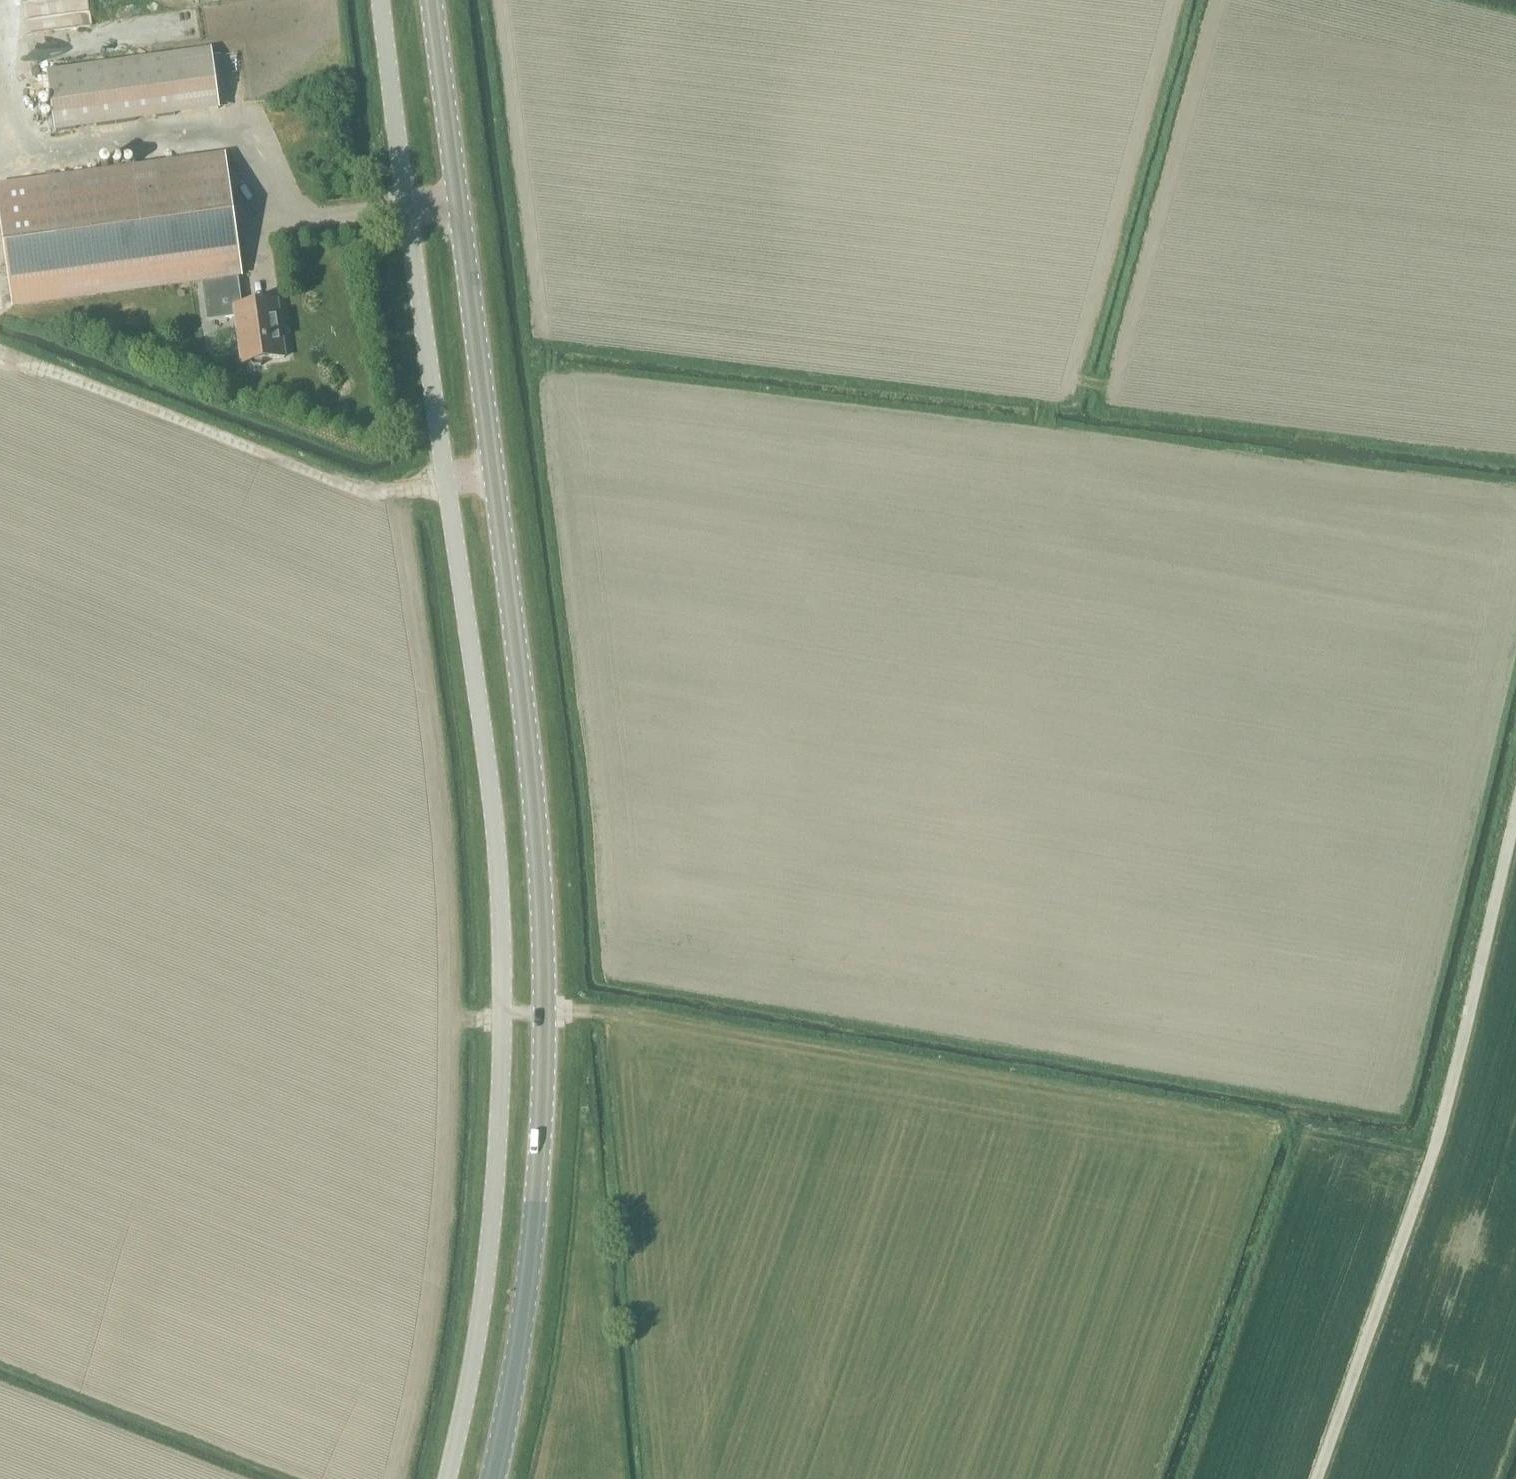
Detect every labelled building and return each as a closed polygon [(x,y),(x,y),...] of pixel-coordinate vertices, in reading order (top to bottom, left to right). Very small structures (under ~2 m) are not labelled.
[(56,132),(219,109),(211,50),(48,72),(56,132)] [(12,306),(202,280),(208,321),(237,317),(243,364),(251,363),(251,365),(254,367),(261,366),(264,363),(264,361),(285,358),(282,337),(277,337),(272,302),(243,306),(239,275),(242,275),(225,156),(0,187),(0,241),(9,307),(12,306)]
